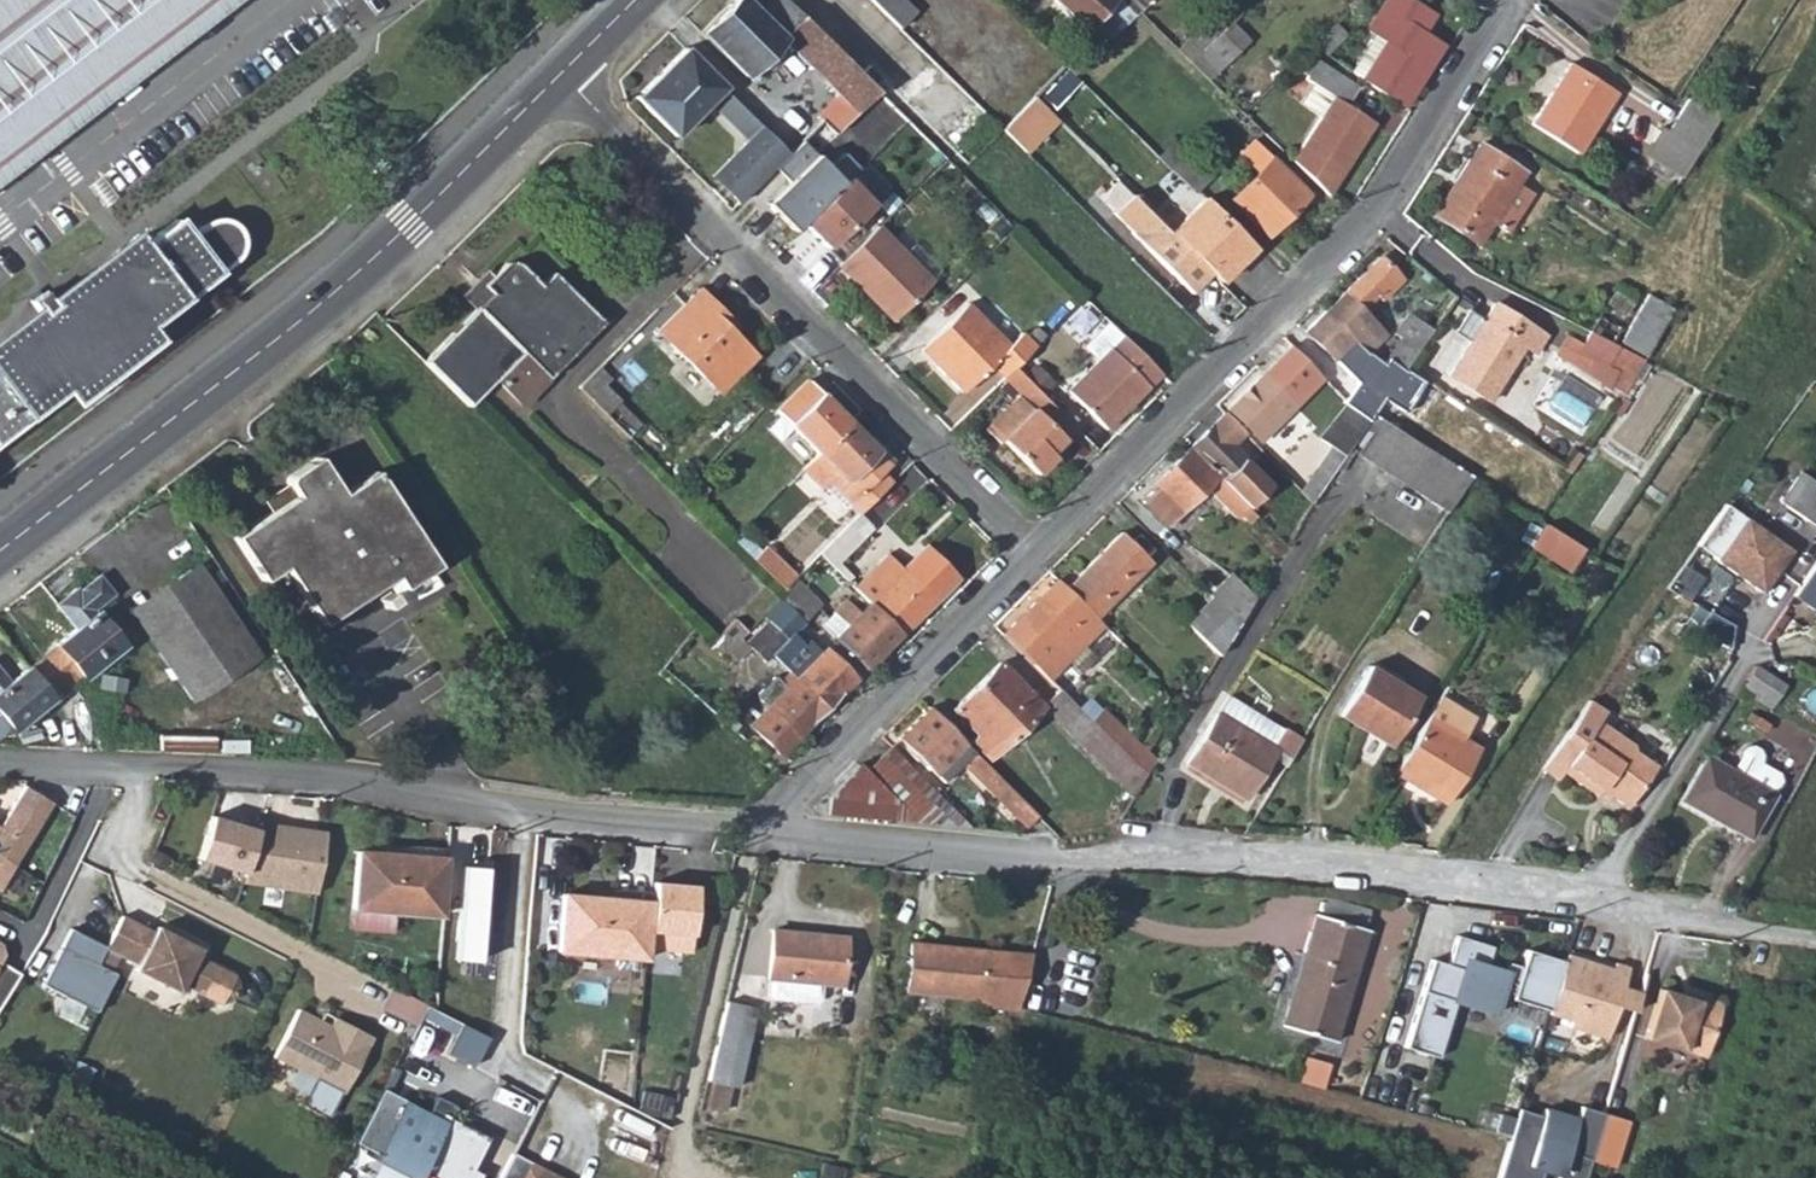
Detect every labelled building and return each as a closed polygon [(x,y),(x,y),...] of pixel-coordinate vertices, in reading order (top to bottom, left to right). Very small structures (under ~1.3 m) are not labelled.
[(88,114),(237,0),(0,0),(0,181),(88,114)] [(855,116),(878,92),(874,87),(860,74),(823,35),(787,0),(773,0),(757,15),(743,0),(735,0),(701,33),(720,51),(745,76),(761,61),(767,67),(784,50),(779,44),(783,40),(838,98),(855,116)] [(907,0),(873,0),(901,28),(918,11),(907,0)] [(1089,29),(1115,0),(1055,0),(1089,29)] [(1136,14),(1120,0),(1115,0),(1089,29),(1107,44),(1136,14)] [(1136,14),(1140,11),(1147,2),(1145,0),(1120,0),(1136,14)] [(1348,10),(1359,0),(1340,0),(1348,10)] [(1350,70),(1399,104),(1438,44),(1421,33),(1432,15),(1408,0),(1389,0),(1371,27),(1376,31),(1350,70)] [(1216,11),(1177,47),(1191,60),(1227,25),(1216,11)] [(1249,40),(1231,21),(1227,25),(1191,60),(1209,77),(1224,63),(1249,40)] [(1345,33),(1336,22),(1312,44),(1325,53),(1345,33)] [(672,136),(722,88),(684,48),(634,96),(672,136)] [(1308,55),(1298,71),(1306,76),(1305,78),(1313,85),(1302,101),(1321,114),(1288,157),(1325,193),(1371,121),(1343,102),(1355,85),(1308,55)] [(1616,94),(1569,64),(1530,123),(1577,154),(1616,94)] [(882,78),(869,66),(860,74),(874,87),(882,78)] [(924,87),(907,103),(942,138),(976,103),(942,68),(933,78),(934,80),(926,88),(924,87)] [(933,78),(924,87),(926,88),(934,80),(933,78)] [(748,144),(711,177),(738,203),(786,156),(731,98),(717,110),(748,144)] [(814,121),(831,138),(855,116),(838,98),(814,121)] [(1026,151),(1059,120),(1037,98),(1004,130),(1026,151)] [(1687,100),(1681,109),(1712,129),(1718,120),(1687,100)] [(1641,157),(1678,181),(1696,154),(1712,129),(1681,109),(1667,133),(1661,130),(1641,157)] [(779,216),(793,232),(802,223),(848,178),(859,168),(844,153),(828,168),(802,141),(774,168),(788,182),(801,194),(779,216)] [(1253,141),(1239,156),(1256,173),(1230,199),(1266,236),(1309,195),(1253,141)] [(1480,145),(1456,179),(1463,183),(1438,217),(1478,245),(1493,222),(1509,233),(1535,195),(1519,184),(1526,175),(1480,145)] [(1186,155),(1173,168),(1196,191),(1209,178),(1186,155)] [(848,178),(802,223),(827,249),(873,204),(848,178)] [(1431,213),(1438,217),(1463,183),(1456,179),(1431,213)] [(801,194),(788,182),(766,203),(779,216),(801,194)] [(1194,291),(1212,274),(1187,248),(1170,231),(1161,222),(1148,208),(1132,193),(1116,211),(1136,231),(1135,234),(1194,291)] [(1252,248),(1203,199),(1170,231),(1187,248),(1212,274),(1219,281),(1252,248)] [(24,417),(23,414),(176,297),(179,302),(244,252),(246,246),(247,239),(246,232),(242,225),(236,219),(228,216),(220,217),(192,238),(174,216),(139,243),(133,236),(0,335),(0,435),(24,417)] [(905,254),(878,225),(837,266),(894,322),(934,283),(931,280),(940,271),(915,245),(905,254)] [(1378,257),(1325,312),(1366,351),(1382,335),(1359,312),(1376,295),(1381,299),(1400,279),(1378,257)] [(480,284),(476,288),(497,310),(499,308),(543,354),(578,320),(543,283),(541,285),(522,265),(518,264),(512,263),(507,264),(484,286),(480,284)] [(553,273),(543,283),(578,320),(543,354),(558,368),(603,323),(553,273)] [(477,310),(422,363),(469,407),(497,379),(523,404),(558,368),(543,354),(499,308),(497,310),(476,288),(467,298),(477,310)] [(755,357),(731,334),(722,324),(728,318),(699,289),(656,332),(717,395),(755,357)] [(1623,343),(1646,357),(1675,312),(1652,297),(1623,343)] [(1497,305),(1486,321),(1473,340),(1450,376),(1490,400),(1524,347),(1536,355),(1548,337),(1497,305)] [(993,366),(1004,378),(1017,366),(1048,334),(1038,324),(1026,337),(1024,335),(1010,349),(968,306),(924,351),(965,394),(993,366)] [(1458,330),(1473,340),(1486,321),(1472,311),(1458,330)] [(1349,373),(1333,389),(1345,401),(1344,404),(1370,419),(1373,415),(1406,367),(1385,359),(1381,365),(1366,351),(1325,312),(1305,332),(1349,373)] [(1400,339),(1385,359),(1406,367),(1432,329),(1408,316),(1393,333),(1400,339)] [(737,328),(728,318),(722,324),(731,334),(737,328)] [(1109,428),(1164,374),(1109,319),(1097,331),(1113,346),(1070,389),(1109,428)] [(1627,391),(1645,359),(1591,332),(1585,342),(1569,333),(1559,352),(1612,388),(1615,383),(1627,391)] [(1325,381),(1292,348),(1230,408),(1262,441),(1325,381)] [(608,378),(598,366),(577,386),(606,416),(622,400),(605,381),(608,378)] [(1038,474),(1057,456),(1051,450),(1076,426),(1017,366),(1004,378),(1017,392),(986,422),(1038,474)] [(776,413),(818,454),(849,423),(807,382),(776,413)] [(1370,419),(1344,404),(1320,439),(1332,448),(1302,491),(1314,502),(1370,419)] [(1386,471),(1448,512),(1472,477),(1380,420),(1358,453),(1386,471)] [(848,503),(859,514),(890,480),(881,471),(890,463),(877,452),(872,457),(863,449),(869,443),(849,423),(818,454),(801,471),(822,490),(828,484),(838,475),(858,494),(848,503)] [(1213,425),(1208,430),(1215,438),(1220,433),(1213,425)] [(1057,456),(1082,432),(1076,426),(1051,450),(1057,456)] [(1208,430),(1191,447),(1249,505),(1271,483),(1220,433),(1215,438),(1208,430)] [(877,452),(869,443),(863,449),(872,457),(877,452)] [(1237,517),(1249,505),(1191,447),(1154,485),(1157,489),(1144,502),(1169,527),(1207,489),(1237,517)] [(274,507),(233,533),(262,577),(283,563),(321,621),(394,574),(401,586),(436,564),(375,470),(341,492),(317,456),(290,474),(288,476),(287,478),(287,481),(290,486),(269,500),(274,507)] [(1800,470),(1778,499),(1815,530),(1815,483),(1800,470)] [(828,484),(848,503),(858,494),(838,475),(828,484)] [(1283,497),(1303,520),(1314,502),(1302,491),(1295,485),(1283,497)] [(1792,549),(1726,503),(1700,543),(1764,590),(1792,549)] [(873,529),(859,514),(819,554),(833,567),(840,560),(873,529)] [(1582,549),(1544,525),(1530,548),(1569,571),(1582,549)] [(1121,531),(1066,587),(1099,619),(1154,564),(1121,531)] [(754,556),(788,588),(799,575),(802,573),(769,541),(754,556)] [(887,552),(853,586),(900,633),(954,578),(923,547),(902,567),(887,552)] [(854,574),(840,560),(833,567),(848,581),(854,574)] [(1796,595),(1815,608),(1815,564),(1796,595)] [(198,565),(130,610),(190,700),(258,656),(198,565)] [(1232,572),(1212,594),(1215,596),(1241,621),(1256,596),(1232,572)] [(824,602),(799,575),(788,588),(787,589),(784,591),(782,593),(807,619),(824,602)] [(58,645),(29,669),(51,699),(69,684),(80,675),(85,678),(122,647),(93,611),(114,594),(99,576),(78,592),(76,589),(57,605),(76,628),(57,643),(58,645)] [(1064,664),(1104,624),(1099,619),(1066,587),(1057,579),(1003,634),(1049,680),(1069,699),(1084,683),(1064,664)] [(864,669),(900,633),(853,586),(851,584),(845,590),(850,595),(832,613),(845,626),(833,638),(864,669)] [(792,630),(802,619),(780,596),(763,614),(768,619),(788,637),(771,653),(789,671),(789,672),(826,707),(854,679),(825,649),(821,652),(806,638),(803,641),(792,630)] [(1191,620),(1223,651),(1241,621),(1215,596),(1191,620)] [(1735,623),(1711,610),(1701,625),(1732,646),(1735,623)] [(821,624),(833,638),(845,626),(832,613),(821,624)] [(735,617),(707,644),(721,657),(725,653),(739,637),(740,637),(746,630),(735,617)] [(764,661),(771,653),(788,637),(768,619),(746,642),(740,637),(739,637),(725,653),(735,663),(750,647),(764,661)] [(1803,666),(1815,673),(1815,645),(1803,666)] [(1802,672),(1761,646),(1747,668),(1752,671),(1789,693),(1802,672)] [(990,759),(1042,704),(999,663),(953,709),(977,732),(971,739),(990,759)] [(13,731),(51,699),(29,669),(27,667),(8,683),(0,672),(0,714),(13,731)] [(1417,697),(1366,667),(1336,715),(1386,745),(1417,697)] [(1789,693),(1752,671),(1740,690),(1777,712),(1789,693)] [(780,753),(826,707),(789,672),(780,682),(786,687),(767,706),(749,724),(780,753)] [(786,687),(780,682),(774,676),(755,695),(767,706),(786,687)] [(1092,752),(1135,794),(1147,774),(1093,721),(1069,699),(1058,689),(1042,704),(1092,752)] [(1245,798),(1269,755),(1274,747),(1291,758),(1301,740),(1228,695),(1210,727),(1203,738),(1188,763),(1245,798)] [(592,717),(598,709),(584,699),(579,707),(592,717)] [(1638,743),(1604,721),(1599,717),(1604,709),(1590,700),(1569,731),(1545,766),(1561,777),(1566,770),(1601,794),(1607,786),(1615,792),(1634,803),(1661,763),(1640,749),(1638,743)] [(952,757),(961,764),(1028,827),(1039,814),(998,774),(929,708),(899,738),(935,772),(952,757)] [(1104,710),(1093,721),(1147,774),(1156,760),(1104,710)] [(1478,749),(1428,717),(1393,773),(1445,804),(1478,749)] [(1197,733),(1203,738),(1210,727),(1203,722),(1197,733)] [(1734,765),(1707,751),(1684,794),(1755,832),(1777,787),(1784,774),(1781,766),(1762,756),(1763,749),(1760,742),(1754,739),(1747,740),(1742,746),(1740,753),(1734,765)] [(860,763),(837,790),(848,812),(900,816),(959,821),(968,822),(928,784),(889,746),(866,769),(860,763)] [(1269,755),(1287,765),(1291,758),(1274,747),(1269,755)] [(944,781),(961,764),(952,757),(935,772),(944,781)] [(1607,786),(1601,794),(1610,800),(1615,792),(1607,786)] [(0,826),(0,858),(14,866),(52,803),(22,787),(1,826),(0,826)] [(832,795),(830,815),(858,818),(910,823),(970,828),(974,829),(968,822),(959,821),(900,816),(848,812),(837,790),(832,795)] [(246,882),(260,834),(239,828),(238,833),(212,826),(200,869),(246,882)] [(325,840),(261,830),(260,834),(246,882),(245,885),(263,887),(268,894),(317,901),(325,840)] [(444,861),(357,854),(351,926),(392,931),(394,914),(439,918),(444,861)] [(14,866),(0,858),(0,889),(14,866)] [(486,965),(494,870),(463,868),(455,964),(486,965)] [(649,905),(645,950),(689,953),(695,887),(653,883),(651,905),(649,905)] [(649,903),(563,895),(558,951),(644,960),(645,950),(649,905),(649,903)] [(1289,1001),(1282,1025),(1335,1041),(1368,929),(1314,915),(1301,956),(1313,959),(1299,1003),(1289,1001)] [(127,917),(110,948),(124,955),(143,964),(141,970),(184,990),(187,985),(218,998),(230,996),(234,985),(230,972),(202,959),(207,950),(162,927),(160,933),(127,917)] [(101,967),(110,948),(73,931),(47,983),(102,1012),(118,976),(101,967)] [(846,938),(774,932),(769,982),(842,987),(846,938)] [(1550,1011),(1565,961),(1520,949),(1515,966),(1502,962),(1499,971),(1479,965),(1484,946),(1449,936),(1441,964),(1424,960),(1399,1048),(1432,1058),(1448,1001),(1489,1013),(1495,990),(1508,993),(1506,998),(1550,1011)] [(984,951),(912,944),(908,993),(976,999),(975,1006),(1017,1010),(1018,1007),(1032,955),(984,951)] [(1613,968),(1567,955),(1565,961),(1550,1011),(1550,1014),(1575,1021),(1573,1027),(1611,1038),(1621,1006),(1632,967),(1615,962),(1613,968)] [(1301,956),(1289,1001),(1299,1003),(1313,959),(1301,956)] [(1650,972),(1632,967),(1621,1006),(1638,1011),(1650,972)] [(15,980),(0,971),(0,1003),(15,980)] [(1708,1056),(1725,1002),(1701,995),(1699,1000),(1685,995),(1663,989),(1647,1037),(1708,1056)] [(1701,995),(1686,990),(1685,995),(1699,1000),(1701,995)] [(749,1005),(726,999),(708,1081),(730,1087),(749,1005)] [(757,1006),(749,1005),(730,1087),(736,1088),(757,1006)] [(316,1020),(295,1009),(271,1057),(340,1093),(369,1038),(331,1018),(327,1026),(316,1020)] [(321,1013),(316,1020),(327,1026),(331,1018),(321,1013)] [(476,1071),(492,1040),(463,1025),(447,1055),(476,1071)] [(414,1177),(415,1177),(420,1169),(448,1115),(454,1104),(436,1094),(428,1110),(388,1091),(360,1145),(381,1154),(378,1159),(414,1177)] [(1607,1115),(1584,1109),(1570,1155),(1593,1161),(1607,1115)] [(1484,1110),(1479,1130),(1509,1137),(1514,1118),(1484,1110)] [(481,1172),(472,1167),(488,1136),(448,1115),(420,1169),(438,1177),(477,1177),(481,1172)] [(1617,1168),(1630,1122),(1607,1115),(1593,1161),(1617,1168)] [(529,1163),(521,1177),(559,1177),(529,1163)]
